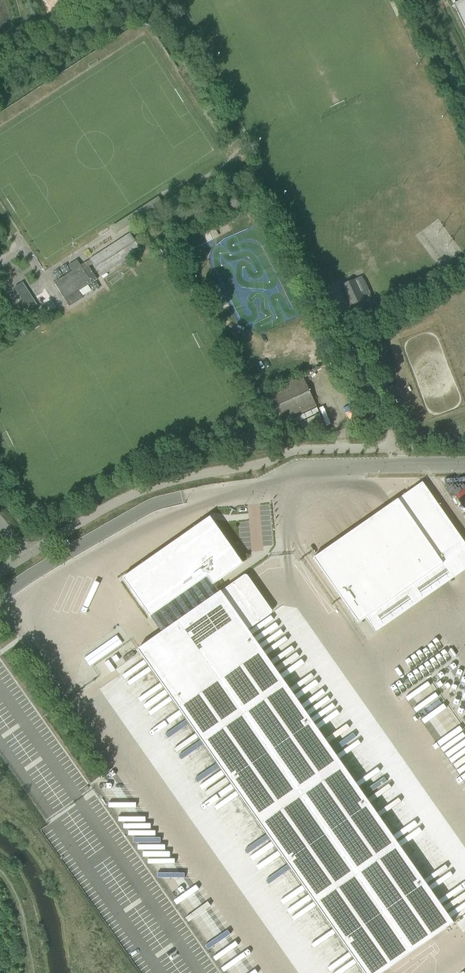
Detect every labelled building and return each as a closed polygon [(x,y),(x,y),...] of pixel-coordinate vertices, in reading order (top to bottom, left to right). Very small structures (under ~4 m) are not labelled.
[(453,5),(464,29),(464,0),(463,0),(453,5)] [(206,243),(201,232),(190,237),(195,248),(206,243)] [(90,259),(101,276),(140,250),(130,234),(90,259)] [(78,291),(97,279),(86,262),(54,283),(61,294),(62,293),(65,299),(65,300),(69,307),(83,298),(78,291)] [(341,285),(352,308),(364,302),(364,301),(371,298),(361,276),(354,280),(354,279),(341,285)] [(14,288),(30,312),(38,307),(22,283),(14,288)] [(265,392),(280,424),(317,406),(302,375),(265,392)] [(388,387),(396,402),(404,398),(397,383),(388,387)] [(397,412),(401,421),(407,418),(402,409),(397,412)] [(313,559),(358,623),(464,549),(464,544),(422,482),(313,559)] [(464,519),(464,492),(462,488),(454,493),(456,497),(453,500),(464,519)] [(125,579),(132,589),(131,590),(142,606),(144,605),(151,616),(158,611),(170,627),(137,650),(363,972),(381,972),(452,924),(220,592),(218,593),(213,585),(221,579),(220,578),(239,564),(209,520),(125,579)]
